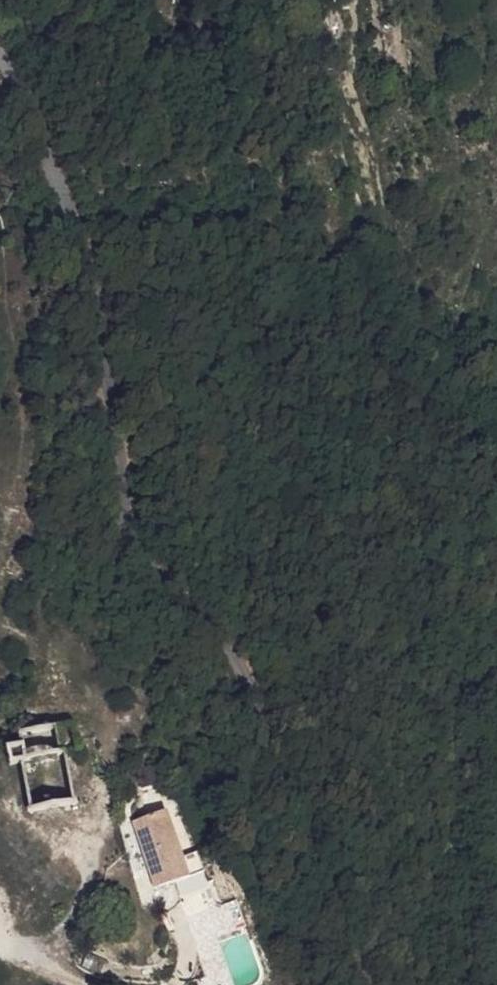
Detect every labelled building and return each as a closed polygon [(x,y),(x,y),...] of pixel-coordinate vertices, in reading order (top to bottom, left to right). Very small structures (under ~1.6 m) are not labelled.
[(69,733),(8,743),(11,753),(0,755),(0,773),(13,771),(15,780),(19,802),(25,822),(69,814),(69,812),(98,805),(96,791),(89,749),(72,751),(69,733)] [(146,855),(158,886),(190,874),(185,858),(166,808),(133,821),(146,855)] [(198,853),(185,858),(190,874),(204,868),(198,853)]
